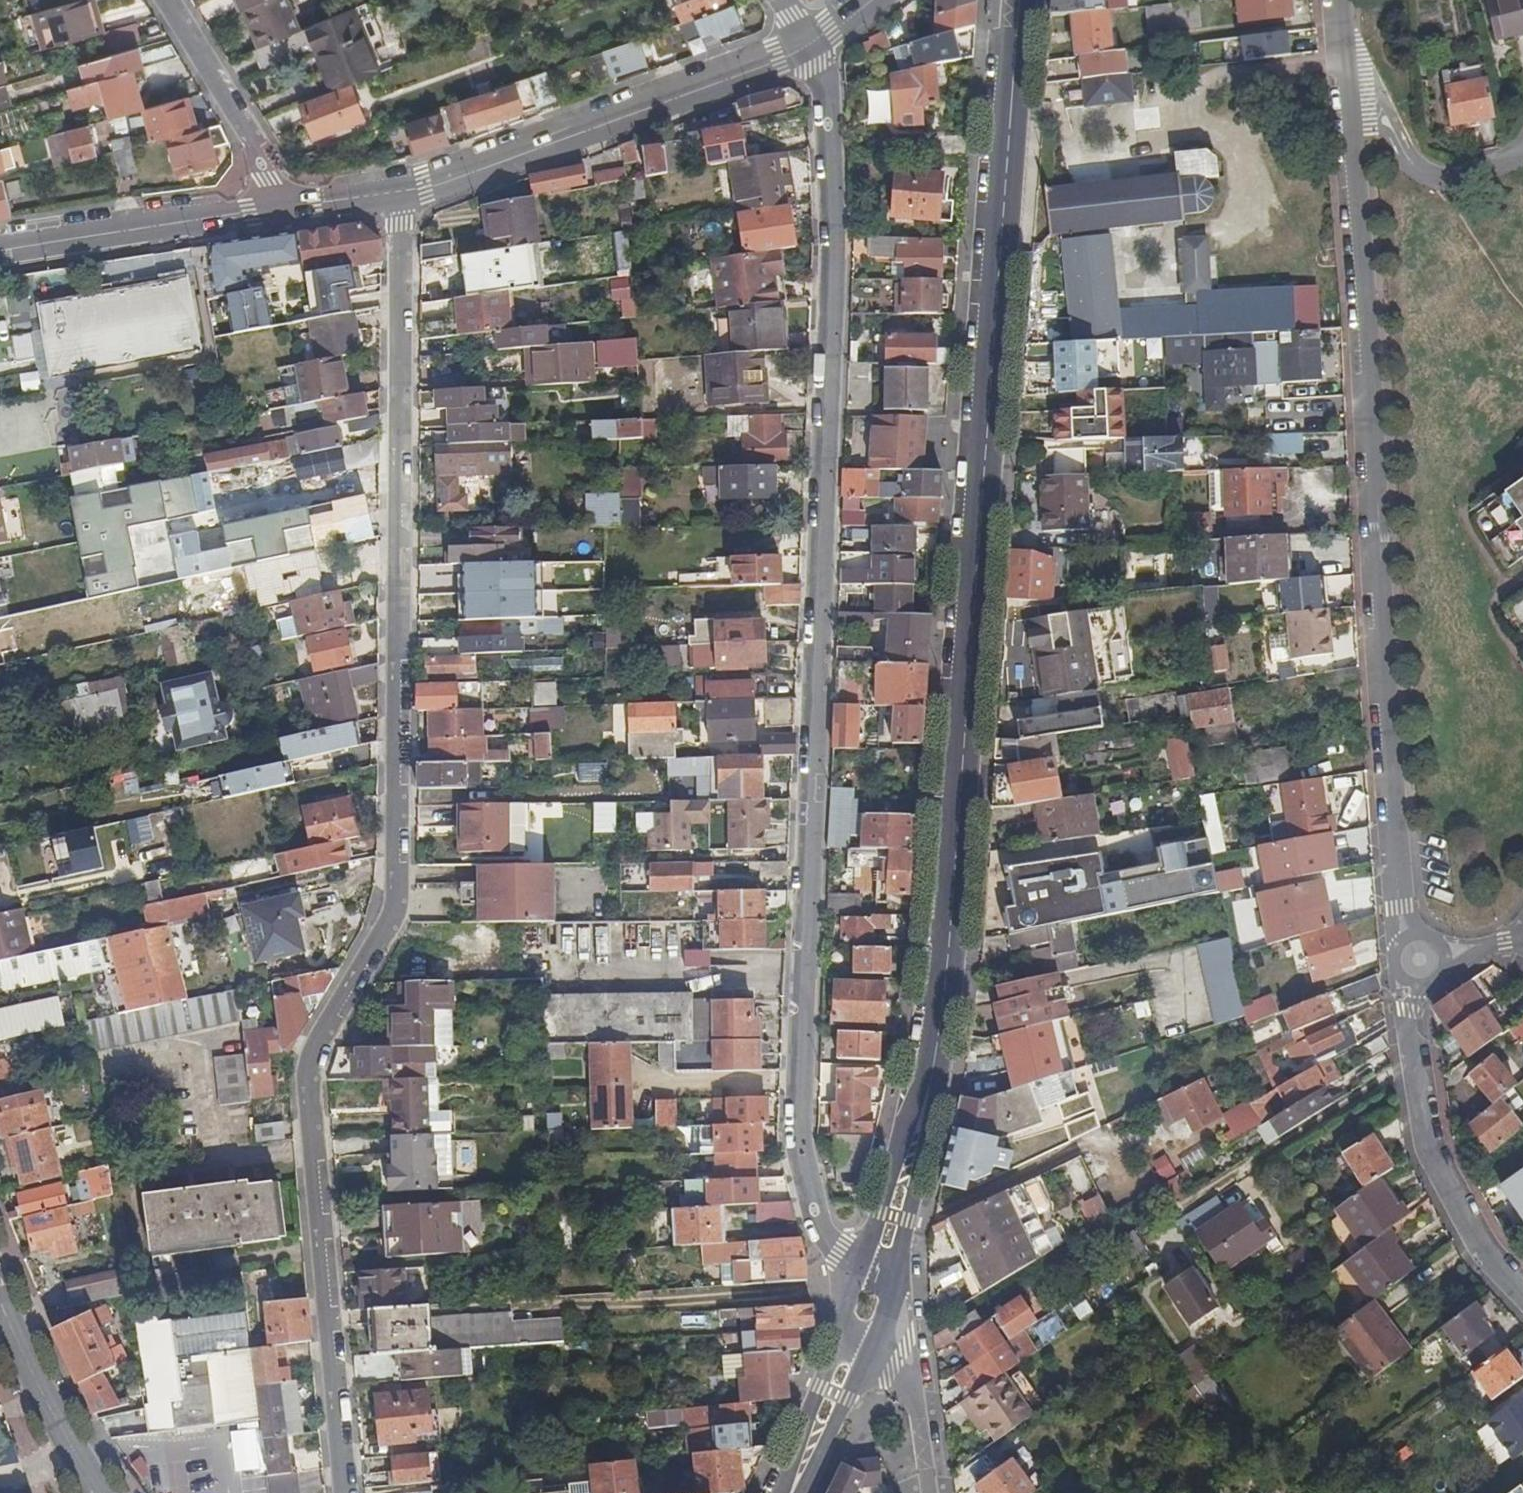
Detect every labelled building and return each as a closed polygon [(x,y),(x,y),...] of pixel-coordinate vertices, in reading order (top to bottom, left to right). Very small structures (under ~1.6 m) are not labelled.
[(98,11),(90,13),(86,0),(81,0),(50,9),(38,13),(42,29),(49,27),(55,47),(95,36),(104,33),(98,11)] [(50,9),(81,0),(47,0),(50,9)] [(98,11),(94,0),(86,0),(90,13),(98,11)] [(244,10),(245,9),(267,0),(239,0),(244,10)] [(245,9),(261,48),(299,32),(286,0),(267,0),(245,9)] [(382,49),(398,42),(381,0),(376,0),(364,5),(382,49)] [(683,23),(690,20),(693,20),(707,14),(724,8),(722,0),(674,0),(683,23)] [(937,11),(937,0),(928,0),(928,10),(937,11)] [(937,11),(935,37),(956,31),(976,25),(978,0),(937,0),(937,11)] [(1126,0),(1053,0),(1051,19),(1072,17),(1107,12),(1112,12),(1126,10),(1126,0)] [(1291,3),(1291,0),(1239,0),(1241,22),(1293,16),(1291,3)] [(1522,33),(1522,0),(1490,0),(1489,0),(1498,40),(1522,33)] [(1197,1),(1172,4),(1175,31),(1200,28),(1197,1)] [(1172,4),(1147,7),(1150,34),(1175,31),(1172,4)] [(390,70),(382,49),(364,5),(299,32),(261,48),(254,51),(263,74),(315,53),(331,93),(350,85),(390,70)] [(1072,17),(1076,59),(1081,58),(1111,54),(1107,12),(1072,17)] [(1112,12),(1107,12),(1111,54),(1117,53),(1112,12)] [(693,20),(704,50),(718,45),(707,14),(693,20)] [(666,29),(675,52),(699,43),(690,20),(683,23),(666,29)] [(104,33),(95,36),(101,53),(141,42),(136,24),(104,33)] [(1319,52),(1318,28),(1255,36),(1259,60),(1319,52)] [(859,44),(859,45),(863,57),(878,53),(890,50),(884,31),(871,37),(872,40),(859,44)] [(935,37),(896,48),(902,71),(905,70),(936,64),(962,59),(956,31),(935,37)] [(611,78),(621,75),(642,68),(633,41),(602,52),(611,78)] [(83,78),(105,71),(107,79),(180,58),(176,52),(172,45),(139,55),(137,49),(79,66),(83,78)] [(890,50),(878,53),(881,62),(894,58),(892,49),(890,50)] [(589,57),(598,85),(612,80),(611,78),(602,52),(589,57)] [(1128,75),(1125,52),(1117,53),(1111,54),(1081,58),(1084,81),(1128,75)] [(939,103),(936,64),(905,70),(905,74),(892,76),(897,127),(925,124),(923,105),(939,103)] [(105,71),(83,78),(86,86),(100,82),(107,79),(105,71)] [(517,115),(556,102),(546,72),(525,80),(525,82),(507,88),(506,86),(493,90),(493,92),(460,102),(468,129),(517,115)] [(86,86),(68,91),(74,110),(105,100),(108,113),(141,103),(132,75),(100,84),(100,82),(86,86)] [(1128,75),(1084,81),(1087,108),(1134,102),(1131,75),(1128,75)] [(1488,79),(1450,87),(1446,88),(1453,126),(1495,118),(1488,79)] [(331,93),(300,104),(314,139),(364,119),(350,85),(331,93)] [(11,107),(4,87),(0,88),(0,111),(11,107)] [(801,105),(799,95),(789,88),(738,102),(743,120),(801,105)] [(181,99),(142,110),(152,143),(167,139),(190,133),(181,99)] [(456,134),(469,130),(468,129),(460,102),(446,106),(456,134)] [(412,137),(401,140),(407,158),(434,149),(449,144),(440,114),(408,124),(412,137)] [(212,148),(226,145),(223,133),(219,125),(190,133),(167,139),(176,174),(216,165),(212,148)] [(705,132),(711,166),(730,162),(764,157),(761,141),(743,145),(739,125),(705,132)] [(95,157),(87,126),(65,132),(72,163),(95,157)] [(65,132),(48,137),(55,167),(72,163),(65,132)] [(700,132),(688,134),(688,140),(689,149),(701,146),(700,132)] [(111,142),(114,152),(129,148),(131,148),(128,137),(111,142)] [(688,140),(666,143),(669,173),(690,169),(689,149),(688,140)] [(621,145),(621,147),(624,165),(634,163),(636,162),(632,141),(621,145)] [(667,168),(664,146),(643,150),(645,171),(667,168)] [(0,151),(0,172),(16,168),(10,148),(0,151)] [(135,172),(129,148),(114,152),(120,176),(135,172)] [(1197,180),(1201,181),(1218,179),(1217,159),(1208,152),(1176,155),(1177,176),(1178,181),(1197,180)] [(730,162),(739,213),(760,210),(787,205),(781,172),(777,173),(773,155),(764,157),(730,162)] [(624,165),(625,169),(625,170),(627,181),(637,179),(634,163),(624,165)] [(529,177),(529,178),(532,194),(587,184),(585,167),(529,177)] [(594,174),(596,186),(622,182),(627,181),(625,170),(625,169),(594,174)] [(898,171),(894,216),(952,221),(954,201),(942,200),(944,175),(898,171)] [(1061,235),(1090,232),(1185,222),(1184,216),(1200,214),(1203,213),(1208,209),(1211,204),(1213,201),(1213,194),(1210,187),(1207,184),(1201,181),(1197,180),(1178,181),(1177,176),(1045,190),(1051,236),(1061,235)] [(637,179),(627,181),(630,201),(645,198),(642,178),(637,179)] [(16,180),(5,184),(9,198),(20,196),(16,180)] [(10,215),(1,181),(0,181),(0,217),(10,215)] [(531,197),(487,205),(487,206),(531,198),(531,197)] [(487,234),(489,252),(538,244),(531,198),(487,206),(491,234),(487,234)] [(766,248),(767,251),(768,251),(783,249),(796,247),(794,233),(799,232),(795,204),(787,205),(760,210),(761,216),(741,219),(746,251),(766,248)] [(381,261),(381,251),(381,241),(373,234),(362,225),(306,234),(239,243),(210,247),(209,276),(213,300),(247,293),(243,270),(281,262),(303,258),(306,273),(381,261)] [(622,277),(635,275),(630,231),(616,233),(622,277)] [(1090,232),(1061,235),(1074,342),(1123,337),(1123,341),(1170,339),(1281,332),(1302,331),(1301,317),(1298,317),(1296,289),(1213,293),(1210,239),(1184,240),(1187,308),(1120,310),(1111,237),(1091,240),(1090,232)] [(898,255),(898,262),(907,262),(907,279),(939,279),(942,279),(943,238),(871,236),(869,254),(898,255)] [(421,253),(421,263),(438,260),(452,258),(452,241),(421,245),(421,253)] [(777,273),(777,276),(786,274),(783,249),(768,251),(771,274),(777,273)] [(767,251),(717,258),(724,307),(731,307),(780,301),(777,276),(777,273),(771,274),(768,251),(767,251)] [(452,258),(438,260),(444,301),(457,299),(480,296),(473,254),(452,258)] [(896,261),(895,279),(906,279),(907,279),(907,262),(898,262),(896,261)] [(353,272),(318,279),(320,291),(321,299),(322,298),(348,294),(356,292),(353,272)] [(645,273),(648,297),(661,295),(658,272),(645,273)] [(488,282),(490,295),(508,292),(513,291),(529,289),(527,276),(488,282)] [(640,316),(636,277),(612,279),(614,302),(623,301),(625,317),(640,316)] [(38,305),(51,378),(201,350),(187,279),(38,305)] [(298,283),(299,293),(300,294),(320,291),(318,279),(298,283)] [(898,284),(898,314),(939,314),(939,309),(949,308),(950,295),(939,295),(939,279),(907,279),(906,279),(906,284),(898,284)] [(298,283),(266,289),(268,309),(274,308),(273,298),(299,293),(298,283)] [(513,291),(508,292),(511,331),(516,330),(513,291)] [(457,299),(460,336),(497,332),(511,331),(508,292),(490,295),(480,296),(457,299)] [(348,294),(322,298),(325,312),(351,307),(348,294)] [(731,307),(735,353),(763,351),(784,350),(781,301),(780,301),(731,307)] [(352,313),(309,321),(317,361),(339,357),(360,354),(352,313)] [(421,325),(421,341),(446,338),(456,337),(455,324),(450,321),(421,325)] [(603,321),(564,325),(566,345),(588,343),(598,342),(605,342),(603,321)] [(511,331),(497,332),(498,352),(532,348),(548,347),(546,332),(552,332),(551,326),(516,330),(511,331)] [(0,328),(0,358),(9,356),(2,328),(0,328)] [(1225,387),(1256,385),(1278,384),(1322,381),(1319,330),(1302,331),(1281,332),(1170,339),(1172,364),(1207,362),(1210,410),(1226,409),(1225,387)] [(888,335),(888,363),(950,364),(951,350),(936,350),(936,335),(888,335)] [(421,347),(421,353),(447,350),(446,338),(421,341),(421,347)] [(605,342),(598,342),(599,364),(637,361),(636,339),(605,342)] [(548,347),(532,348),(535,386),(590,382),(588,343),(566,345),(548,347)] [(1094,398),(1091,345),(1050,347),(1053,399),(1094,398)] [(1147,366),(1162,364),(1160,346),(1145,348),(1147,366)] [(735,353),(709,355),(712,405),(766,401),(763,351),(735,353)] [(300,385),(285,388),(288,408),(293,407),(308,404),(348,397),(339,357),(317,361),(296,365),(300,385)] [(929,368),(886,368),(885,410),(928,411),(929,368)] [(39,371),(20,374),(22,392),(42,389),(39,371)] [(450,409),(451,427),(498,425),(497,407),(485,408),(484,389),(437,392),(438,410),(450,409)] [(348,397),(308,404),(309,410),(318,408),(319,413),(325,411),(326,419),(365,412),(362,394),(348,397)] [(293,407),(294,413),(309,410),(308,404),(293,407)] [(285,409),(287,427),(297,425),(294,413),(293,407),(288,408),(285,409)] [(266,431),(287,427),(285,409),(263,413),(266,431)] [(349,434),(379,428),(379,415),(347,421),(349,434)] [(780,415),(729,416),(729,435),(743,435),(744,460),(786,459),(786,438),(780,438),(780,415)] [(872,469),(907,470),(922,470),(926,415),(875,415),(872,469)] [(162,421),(164,431),(176,429),(174,418),(162,421)] [(641,419),(619,420),(620,439),(642,438),(641,419)] [(654,419),(641,419),(642,438),(654,437),(654,419)] [(619,420),(592,421),(593,439),(620,439),(619,420)] [(498,425),(451,427),(451,431),(452,444),(480,443),(512,442),(519,442),(518,424),(498,425)] [(205,458),(208,473),(209,472),(342,447),(338,427),(293,436),(294,440),(205,458)] [(441,432),(442,445),(452,444),(451,431),(441,432)] [(102,433),(87,436),(89,445),(103,443),(102,433)] [(1303,433),(1263,434),(1264,455),(1304,454),(1303,433)] [(71,439),(72,448),(89,445),(87,436),(71,439)] [(1183,450),(1183,437),(1169,437),(1125,439),(1126,475),(1184,472),(1184,461),(1185,460),(1185,450),(1183,450)] [(74,462),(62,464),(64,475),(71,474),(76,473),(92,470),(136,462),(131,438),(103,443),(89,445),(72,448),(71,448),(74,462)] [(307,491),(379,476),(379,440),(342,447),(347,472),(343,473),(339,452),(301,460),(307,491)] [(437,447),(438,512),(467,511),(467,496),(459,497),(458,476),(513,475),(512,442),(480,443),(480,445),(437,447)] [(776,465),(707,466),(707,482),(724,482),(724,499),(775,498),(776,465)] [(620,495),(620,500),(635,500),(639,500),(641,500),(640,467),(635,468),(620,468),(620,495)] [(1288,468),(1269,469),(1270,484),(1277,483),(1289,483),(1288,468)] [(845,477),(844,498),(845,498),(860,498),(865,498),(866,469),(845,469),(845,477)] [(1269,469),(1225,471),(1227,510),(1227,514),(1228,514),(1257,513),(1278,513),(1277,483),(1270,484),(1269,469)] [(76,473),(71,474),(76,498),(96,494),(92,470),(76,473)] [(907,470),(904,498),(940,498),(941,487),(942,471),(922,470),(907,470)] [(1215,471),(1217,511),(1227,510),(1225,471),(1215,471)] [(72,499),(79,543),(86,580),(90,600),(184,580),(331,547),(375,537),(366,496),(172,539),(173,550),(135,559),(129,529),(169,522),(216,511),(209,472),(208,473),(96,494),(76,498),(72,499)] [(1087,476),(1080,476),(1042,478),(1044,533),(1089,532),(1087,476)] [(1491,505),(1509,530),(1504,533),(1491,543),(1510,569),(1522,560),(1522,482),(1491,505)] [(870,487),(870,498),(890,498),(890,491),(890,487),(870,487)] [(581,528),(621,528),(620,500),(620,495),(580,496),(581,528)] [(844,524),(865,525),(865,510),(860,510),(860,498),(845,498),(844,524)] [(897,520),(899,520),(926,520),(938,521),(939,511),(940,498),(904,498),(898,498),(897,520)] [(620,500),(621,528),(639,528),(639,500),(635,500),(620,500)] [(1509,530),(1491,505),(1486,508),(1504,533),(1509,530)] [(1228,514),(1228,521),(1257,520),(1257,513),(1228,514)] [(1205,514),(1178,516),(1178,522),(1199,521),(1200,540),(1202,540),(1207,540),(1205,514)] [(1199,521),(1178,522),(1179,542),(1200,540),(1199,521)] [(875,525),(874,552),(913,553),(914,526),(899,526),(875,525)] [(451,547),(452,565),(473,564),(504,563),(504,547),(521,547),(521,529),(470,530),(470,547),(451,547)] [(1285,535),(1228,539),(1230,585),(1280,581),(1288,580),(1285,535)] [(1207,540),(1202,540),(1203,553),(1221,551),(1220,539),(1207,540)] [(184,580),(188,604),(192,624),(262,608),(257,587),(335,569),(331,547),(184,580)] [(1034,601),(1048,600),(1051,563),(1038,556),(1037,553),(1011,551),(1010,575),(1008,599),(1034,601)] [(698,574),(698,587),(766,586),(782,585),(782,556),(718,558),(718,573),(698,574)] [(840,569),(840,584),(863,584),(877,585),(913,586),(913,557),(877,556),(877,570),(840,569)] [(473,588),(473,564),(452,565),(420,566),(420,595),(420,597),(450,597),(450,587),(473,588)] [(500,574),(501,590),(565,588),(565,590),(605,589),(605,572),(500,574)] [(1327,609),(1324,577),(1288,580),(1280,581),(1282,614),(1288,613),(1327,609)] [(863,594),(863,584),(840,584),(840,593),(863,594)] [(765,606),(800,605),(801,585),(782,585),(766,586),(765,606)] [(877,585),(876,613),(913,615),(913,586),(877,585)] [(1216,586),(1204,587),(1208,618),(1208,622),(1219,621),(1216,586)] [(565,590),(497,592),(498,616),(606,614),(605,589),(565,590)] [(277,620),(282,641),(357,624),(353,609),(346,611),(344,603),(340,590),(292,601),(296,616),(277,620)] [(1513,605),(1522,620),(1522,597),(1513,605)] [(351,601),(344,603),(346,611),(353,609),(351,601)] [(1513,605),(1508,608),(1522,630),(1522,620),(1513,605)] [(1338,636),(1334,609),(1327,609),(1288,613),(1292,635),(1293,643),(1334,637),(1338,636)] [(837,663),(867,663),(880,663),(928,664),(931,616),(913,615),(876,613),(839,612),(839,624),(869,625),(869,621),(891,618),(888,657),(882,657),(882,653),(873,647),(838,647),(837,663)] [(1033,620),(1037,655),(1092,646),(1087,613),(1033,620)] [(462,622),(463,638),(520,636),(529,636),(564,635),(564,620),(519,621),(462,622)] [(691,645),(694,645),(694,643),(704,642),(704,645),(708,645),(708,633),(719,632),(719,645),(765,643),(764,626),(767,623),(764,621),(762,624),(746,624),(746,620),(696,621),(696,637),(690,637),(691,645)] [(622,630),(606,630),(607,634),(607,649),(623,648),(622,630)] [(346,632),(310,640),(316,671),(353,663),(346,632)] [(708,633),(708,645),(719,645),(719,632),(708,633)] [(1293,643),(1292,635),(1272,638),(1276,663),(1295,660),(1293,643)] [(520,636),(463,638),(463,655),(530,652),(529,636),(520,636)] [(1336,654),(1334,637),(1293,643),(1295,660),(1328,655),(1336,654)] [(694,645),(691,645),(693,668),(693,669),(747,667),(747,663),(764,662),(766,664),(768,662),(765,660),(765,643),(719,645),(708,645),(704,645),(704,642),(694,643),(694,645)] [(679,668),(693,668),(691,645),(678,646),(679,668)] [(185,651),(188,662),(210,657),(208,646),(185,651)] [(679,672),(679,668),(678,646),(659,647),(660,673),(679,672)] [(1037,655),(1043,699),(1054,697),(1095,690),(1096,690),(1092,646),(1037,655)] [(1201,650),(1204,673),(1211,672),(1209,653),(1209,649),(1201,650)] [(606,666),(606,651),(598,651),(598,667),(606,666)] [(1209,653),(1211,672),(1229,670),(1227,651),(1209,653)] [(1330,671),(1328,655),(1295,660),(1276,663),(1229,670),(1211,672),(1204,673),(1110,688),(1111,694),(1294,666),(1295,676),(1323,672),(1330,671)] [(426,658),(427,674),(477,672),(477,666),(502,665),(502,656),(426,658)] [(380,663),(301,680),(312,731),(336,726),(335,722),(358,717),(351,687),(379,681),(380,663)] [(837,663),(836,680),(867,681),(867,663),(837,663)] [(887,681),(887,706),(888,706),(925,707),(927,680),(928,664),(880,663),(880,681),(887,681)] [(212,676),(168,685),(182,748),(227,739),(212,676)] [(697,678),(697,702),(698,711),(709,710),(710,742),(755,741),(753,683),(709,686),(708,678),(697,678)] [(533,686),(533,680),(477,682),(478,687),(482,687),(483,704),(527,702),(526,686),(533,686)] [(287,683),(268,687),(271,699),(290,695),(287,683)] [(458,683),(419,685),(419,696),(419,712),(430,711),(456,710),(458,683)] [(555,685),(537,685),(538,703),(555,702),(555,685)] [(256,690),(259,702),(271,699),(268,687),(256,690)] [(1175,696),(1180,715),(1190,715),(1192,726),(1202,725),(1203,729),(1233,724),(1227,688),(1175,696)] [(1027,701),(1029,719),(1032,719),(1056,715),(1097,708),(1098,708),(1096,690),(1095,690),(1054,697),(1043,699),(1027,701)] [(125,691),(118,692),(125,724),(63,738),(65,745),(134,730),(125,691)] [(56,706),(63,738),(125,724),(118,692),(56,706)] [(1123,704),(1138,702),(1137,695),(1122,698),(1123,704)] [(796,698),(765,699),(766,728),(795,726),(795,716),(796,698)] [(12,702),(0,704),(0,720),(15,716),(12,702)] [(1126,723),(1141,721),(1138,702),(1123,704),(1126,723)] [(630,704),(631,759),(676,758),(676,744),(684,743),(683,731),(678,732),(677,703),(630,704)] [(564,706),(549,707),(551,730),(566,729),(564,706)] [(850,706),(835,706),(833,748),(850,748),(857,748),(858,706),(850,706)] [(894,744),(922,745),(924,719),(925,707),(888,706),(888,713),(896,713),(894,744)] [(549,707),(517,708),(518,736),(535,735),(538,735),(551,735),(551,730),(549,707)] [(1015,722),(1018,740),(1051,735),(1100,727),(1097,708),(1056,715),(1032,719),(1029,719),(1015,722)] [(456,710),(430,711),(430,713),(431,740),(466,738),(482,738),(486,738),(485,709),(465,710),(456,710)] [(335,722),(336,726),(355,722),(359,721),(358,717),(335,722)] [(282,738),(287,763),(360,746),(355,722),(336,726),(312,731),(282,738)] [(1235,741),(1233,724),(1203,729),(1205,745),(1235,741)] [(1090,734),(1051,740),(1054,752),(1054,757),(1093,751),(1090,734)] [(538,735),(535,735),(537,761),(553,761),(551,735),(538,735)] [(1054,752),(1051,740),(1051,735),(1018,740),(1016,740),(994,738),(994,743),(993,758),(1019,758),(1054,752)] [(1170,738),(1178,778),(1192,776),(1184,735),(1170,738)] [(466,738),(431,740),(431,764),(467,763),(510,762),(510,754),(487,755),(487,757),(482,757),(482,738),(466,738)] [(741,746),(741,756),(763,756),(763,755),(794,754),(794,738),(762,739),(762,746),(741,746)] [(1288,777),(1282,744),(1279,745),(1284,778),(1288,777)] [(1245,785),(1284,778),(1279,745),(1240,752),(1245,785)] [(716,780),(716,785),(721,785),(763,784),(763,756),(741,756),(720,757),(720,780),(716,780)] [(682,775),(682,785),(682,794),(698,794),(698,785),(697,757),(682,758),(682,759),(682,775)] [(1008,765),(1009,773),(1010,778),(992,779),(991,784),(990,807),(1017,804),(1040,800),(1059,797),(1052,758),(1008,765)] [(648,774),(682,775),(682,759),(648,760),(648,774)] [(224,796),(298,786),(295,763),(221,773),(224,796)] [(431,764),(419,764),(419,783),(419,790),(489,788),(489,782),(467,783),(467,763),(431,764)] [(580,766),(580,782),(606,782),(606,766),(580,766)] [(1324,817),(1318,778),(1281,784),(1261,787),(1269,843),(1289,839),(1329,831),(1332,831),(1330,816),(1324,817)] [(184,799),(217,796),(215,779),(182,782),(184,799)] [(763,784),(721,785),(721,801),(772,801),(772,784),(763,784)] [(913,850),(916,815),(864,814),(858,814),(858,802),(852,802),(853,788),(831,787),(828,848),(849,849),(849,835),(861,836),(860,844),(854,843),(854,849),(879,849),(890,850),(913,850)] [(1034,822),(1037,839),(1038,844),(1098,836),(1091,792),(1059,797),(1040,800),(1044,820),(1034,822)] [(305,809),(313,848),(345,841),(359,838),(350,799),(305,809)] [(709,822),(709,801),(682,802),(670,802),(670,812),(652,813),(653,832),(644,832),(644,851),(665,850),(689,850),(689,822),(709,822)] [(617,803),(592,803),(592,833),(595,833),(617,833),(617,803)] [(523,853),(522,804),(462,805),(462,836),(457,837),(458,854),(523,853)] [(59,834),(67,875),(113,866),(105,825),(59,834)] [(1269,843),(1259,845),(1265,883),(1302,875),(1334,869),(1329,831),(1289,839),(1269,843)] [(1217,893),(1215,884),(1213,876),(1209,854),(1205,836),(1156,843),(1158,860),(1101,869),(1098,845),(1004,860),(1013,898),(1003,900),(1010,933),(1066,922),(1217,893)] [(313,848),(279,855),(284,877),(350,863),(345,841),(313,848)] [(878,861),(879,849),(854,849),(854,861),(878,861)] [(887,893),(910,894),(910,889),(912,868),(913,850),(890,850),(887,893)] [(789,861),(750,862),(750,873),(761,873),(761,876),(789,875),(789,866),(789,861)] [(713,862),(651,863),(652,892),(694,891),(694,876),(713,877),(713,862)] [(555,865),(481,867),(482,889),(464,889),(464,912),(482,912),(482,924),(504,924),(540,923),(554,923),(555,865)] [(1238,871),(1213,876),(1215,884),(1217,893),(1242,888),(1238,871)] [(160,881),(147,884),(151,899),(164,896),(160,881)] [(1260,898),(1272,942),(1326,926),(1314,883),(1260,898)] [(720,891),(721,921),(723,921),(765,921),(764,913),(787,913),(788,899),(788,890),(720,891)] [(204,894),(165,902),(169,921),(169,924),(208,915),(204,894)] [(244,907),(256,963),(305,953),(297,919),(304,917),(300,895),(244,907)] [(828,895),(827,914),(853,914),(853,896),(828,895)] [(145,906),(149,926),(169,921),(165,902),(164,896),(151,899),(152,905),(145,906)] [(34,952),(25,910),(24,909),(0,914),(0,960),(34,952)] [(890,928),(890,915),(871,915),(871,918),(845,917),(844,940),(872,940),(872,928),(890,928)] [(169,921),(149,926),(150,931),(169,927),(170,927),(169,924),(169,921)] [(620,922),(607,922),(608,953),(685,952),(693,952),(693,921),(626,922),(620,922)] [(723,921),(723,951),(765,950),(765,921),(723,921)] [(554,923),(540,923),(541,944),(541,954),(608,953),(607,922),(554,923)] [(1066,922),(1010,933),(1013,948),(1032,944),(1039,977),(1056,974),(1076,969),(1066,922)] [(504,944),(541,944),(540,923),(504,924),(504,944)] [(1341,924),(1300,935),(1313,980),(1331,975),(1330,970),(1337,967),(1352,963),(1341,924)] [(146,932),(158,978),(180,973),(169,927),(150,931),(146,932)] [(119,1015),(164,1005),(158,978),(146,932),(0,962),(0,992),(107,969),(119,1015)] [(1226,936),(1196,943),(1213,1024),(1243,1014),(1241,1005),(1226,936)] [(891,975),(892,948),(856,947),(855,973),(891,975)] [(693,952),(685,952),(685,967),(694,966),(711,966),(711,951),(693,952)] [(541,954),(543,980),(694,977),(694,966),(685,967),(685,952),(608,953),(541,954)] [(402,956),(403,983),(410,983),(454,982),(455,982),(454,955),(402,956)] [(339,969),(298,978),(302,997),(305,1008),(319,1004),(339,969)] [(180,973),(158,978),(164,1005),(186,1001),(180,973)] [(1375,973),(1339,987),(1345,1003),(1380,990),(1380,986),(1375,973)] [(1049,1078),(1070,1071),(1057,1021),(1067,1019),(1056,974),(1039,977),(995,987),(999,1002),(993,1004),(1000,1035),(991,1037),(999,1074),(1009,1071),(1014,1090),(1049,1078)] [(1477,974),(1449,993),(1432,1004),(1449,1031),(1450,1031),(1466,1019),(1480,1009),(1494,1000),(1495,1000),(1477,974)] [(694,977),(543,980),(544,1005),(584,1004),(694,1001),(694,977)] [(294,997),(275,1000),(279,1029),(282,1049),(290,1053),(299,1037),(310,1020),(305,1008),(302,997),(298,978),(291,979),(294,997)] [(291,979),(272,983),(275,1000),(294,997),(291,979)] [(836,981),(834,1021),(885,1024),(886,983),(836,981)] [(390,1009),(391,1047),(433,1047),(433,1010),(454,1009),(454,982),(410,983),(410,1008),(390,1009)] [(85,1022),(90,1054),(241,1023),(241,1022),(237,990),(186,1001),(164,1005),(119,1015),(89,1021),(85,1022)] [(1336,1022),(1325,993),(1283,1010),(1295,1042),(1336,1022)] [(1273,1014),(1274,1013),(1275,1013),(1268,994),(1241,1005),(1243,1014),(1246,1025),(1273,1014)] [(1504,1000),(1501,995),(1495,999),(1498,1004),(1504,1000)] [(752,1000),(713,1001),(714,1042),(762,1041),(761,1019),(752,1020),(752,1000)] [(1466,1019),(1450,1031),(1467,1056),(1501,1031),(1494,1021),(1504,1014),(1494,1000),(1480,1009),(1466,1019)] [(63,1027),(61,1015),(62,1015),(59,1001),(0,1014),(0,1041),(63,1027)] [(584,1004),(585,1044),(591,1044),(629,1044),(661,1043),(673,1043),(673,1034),(691,1033),(691,1043),(714,1042),(713,1001),(694,1001),(584,1004)] [(544,1005),(545,1045),(566,1045),(585,1044),(584,1004),(544,1005)] [(433,1010),(433,1047),(444,1047),(454,1046),(454,1009),(433,1010)] [(61,1015),(63,1027),(85,1022),(89,1021),(87,1014),(82,1015),(81,1010),(62,1015),(61,1015)] [(1292,1044),(1295,1042),(1283,1010),(1275,1013),(1274,1013),(1284,1039),(1257,1052),(1260,1059),(1270,1054),(1292,1044)] [(1508,1026),(1517,1038),(1522,1034),(1522,1015),(1508,1026)] [(1336,1054),(1355,1043),(1344,1018),(1336,1022),(1295,1042),(1292,1044),(1297,1056),(1311,1050),(1313,1054),(1332,1045),(1336,1054)] [(241,1022),(241,1023),(243,1034),(244,1033),(245,1055),(251,1099),(273,1095),(269,1052),(282,1051),(282,1049),(279,1029),(258,1032),(256,1020),(241,1022)] [(880,1061),(881,1033),(840,1031),(839,1059),(880,1061)] [(673,1034),(673,1043),(691,1043),(691,1033),(673,1034)] [(1358,1049),(1358,1050),(1365,1061),(1388,1048),(1382,1039),(1380,1036),(1358,1049)] [(691,1043),(673,1043),(674,1066),(675,1073),(760,1071),(760,1066),(764,1066),(764,1055),(768,1054),(768,1041),(762,1041),(714,1042),(691,1043)] [(661,1066),(674,1066),(673,1043),(661,1043),(661,1066)] [(629,1044),(591,1044),(592,1087),(631,1086),(629,1044)] [(566,1045),(545,1045),(546,1061),(567,1060),(566,1045)] [(444,1053),(444,1047),(433,1047),(391,1047),(358,1047),(359,1057),(354,1057),(354,1076),(391,1075),(391,1064),(416,1063),(416,1059),(435,1058),(435,1053),(444,1053)] [(0,1050),(0,1081),(12,1078),(5,1049),(0,1050)] [(1266,1073),(1273,1089),(1278,1086),(1282,1084),(1270,1054),(1260,1059),(1266,1073)] [(221,1107),(251,1102),(251,1099),(245,1055),(215,1059),(221,1107)] [(1513,1086),(1516,1084),(1491,1055),(1469,1073),(1493,1103),(1498,1099),(1513,1086)] [(1335,1072),(1328,1058),(1322,1062),(1329,1076),(1335,1072)] [(1338,1077),(1335,1072),(1329,1076),(1322,1062),(1282,1084),(1278,1086),(1290,1107),(1322,1087),(1338,1077)] [(839,1098),(839,1103),(870,1104),(871,1087),(876,1087),(877,1070),(840,1070),(839,1098)] [(428,1079),(385,1080),(386,1100),(394,1100),(396,1135),(450,1134),(457,1134),(456,1111),(439,1112),(438,1078),(428,1079)] [(1014,1090),(979,1101),(959,1098),(957,1109),(952,1129),(997,1138),(1041,1125),(1037,1113),(1058,1105),(1049,1078),(1014,1090)] [(1210,1095),(1202,1078),(1164,1096),(1163,1097),(1175,1121),(1185,1116),(1212,1101),(1217,1099),(1214,1093),(1210,1095)] [(631,1086),(592,1087),(594,1129),(632,1128),(631,1086)] [(1520,1126),(1522,1123),(1522,1116),(1516,1107),(1522,1101),(1522,1099),(1513,1086),(1498,1099),(1520,1126)] [(1280,1136),(1332,1103),(1322,1087),(1290,1107),(1270,1119),(1280,1136)] [(4,1140),(6,1139),(51,1128),(52,1128),(43,1089),(0,1100),(0,1123),(4,1140)] [(709,1118),(709,1125),(716,1125),(761,1123),(767,1123),(766,1097),(715,1099),(716,1114),(710,1116),(709,1118)] [(1249,1103),(1261,1124),(1269,1119),(1258,1098),(1249,1103)] [(1489,1150),(1520,1126),(1498,1099),(1493,1103),(1467,1124),(1489,1150)] [(662,1105),(663,1127),(677,1127),(676,1100),(662,1105)] [(1212,1101),(1185,1116),(1192,1131),(1220,1117),(1212,1101)] [(869,1115),(870,1104),(839,1103),(835,1103),(835,1131),(873,1132),(873,1115),(869,1115)] [(1223,1118),(1235,1140),(1261,1124),(1249,1103),(1223,1118)] [(1080,1136),(1101,1124),(1095,1115),(1075,1126),(1080,1136)] [(524,1117),(524,1132),(535,1131),(534,1117),(524,1117)] [(548,1119),(548,1131),(562,1130),(561,1118),(548,1119)] [(256,1126),(258,1143),(286,1140),(284,1123),(256,1126)] [(761,1123),(716,1125),(717,1153),(757,1151),(762,1151),(761,1123)] [(703,1139),(703,1125),(685,1126),(685,1140),(703,1139)] [(51,1128),(6,1139),(10,1157),(17,1156),(25,1185),(63,1176),(51,1128)] [(940,1183),(951,1186),(967,1190),(968,1179),(975,1181),(990,1174),(997,1138),(952,1129),(946,1157),(940,1183)] [(548,1131),(549,1159),(563,1159),(562,1130),(548,1131)] [(1025,1162),(1064,1143),(1068,1141),(1064,1130),(1019,1145),(1025,1162)] [(390,1167),(391,1192),(440,1190),(437,1154),(451,1153),(450,1134),(396,1135),(394,1135),(394,1154),(395,1167),(390,1167)] [(1392,1168),(1371,1134),(1342,1153),(1364,1186),(1392,1168)] [(835,1136),(834,1165),(837,1165),(867,1166),(871,1151),(875,1136),(835,1136)] [(1191,1171),(1206,1155),(1197,1146),(1182,1162),(1191,1171)] [(757,1151),(717,1153),(718,1180),(758,1178),(757,1151)] [(1163,1180),(1177,1173),(1169,1154),(1154,1161),(1163,1180)] [(1501,1171),(1508,1182),(1502,1186),(1522,1219),(1522,1163),(1520,1159),(1501,1171)] [(1081,1164),(1067,1169),(1073,1187),(1087,1182),(1081,1164)] [(80,1181),(84,1202),(93,1200),(114,1196),(109,1165),(83,1171),(85,1180),(80,1181)] [(837,1182),(863,1183),(867,1166),(837,1165),(837,1182)] [(1189,1176),(1185,1170),(1176,1176),(1180,1182),(1189,1176)] [(1161,1185),(1172,1204),(1187,1195),(1180,1182),(1176,1176),(1161,1185)] [(1034,1177),(952,1217),(984,1291),(1052,1250),(1037,1213),(1048,1208),(1050,1204),(1038,1179),(1034,1177)] [(711,1196),(711,1207),(722,1206),(759,1204),(759,1187),(766,1186),(766,1178),(758,1178),(718,1180),(687,1181),(687,1197),(711,1196)] [(1334,1207),(1363,1247),(1383,1233),(1404,1219),(1376,1180),(1334,1207)] [(249,1181),(144,1196),(152,1253),(242,1240),(243,1245),(281,1240),(273,1182),(249,1185),(249,1181)] [(18,1212),(9,1215),(11,1220),(25,1216),(67,1207),(62,1185),(20,1195),(23,1208),(18,1209),(18,1212)] [(1085,1202),(1097,1223),(1114,1213),(1103,1191),(1085,1202)] [(1198,1233),(1225,1214),(1214,1199),(1177,1225),(1188,1241),(1197,1235),(1224,1272),(1225,1271),(1198,1233)] [(84,1202),(75,1205),(77,1211),(78,1216),(95,1212),(93,1200),(84,1202)] [(388,1206),(391,1258),(484,1252),(481,1201),(411,1206),(411,1205),(388,1206)] [(793,1202),(759,1204),(760,1221),(797,1220),(793,1202)] [(67,1207),(25,1216),(33,1252),(52,1248),(55,1257),(78,1252),(69,1213),(77,1211),(75,1205),(67,1207)] [(711,1207),(676,1209),(678,1246),(693,1245),(732,1243),(731,1234),(723,1235),(722,1206),(711,1207)] [(1238,1206),(1234,1208),(1240,1218),(1245,1215),(1238,1206)] [(1265,1244),(1268,1249),(1273,1255),(1284,1248),(1264,1220),(1253,1228),(1245,1215),(1240,1218),(1234,1208),(1225,1214),(1198,1233),(1225,1271),(1251,1253),(1265,1244)] [(948,1218),(933,1225),(932,1233),(951,1224),(948,1218)] [(1343,1261),(1373,1299),(1412,1270),(1383,1233),(1363,1247),(1343,1261)] [(751,1241),(753,1260),(767,1260),(768,1283),(807,1280),(806,1271),(805,1257),(802,1238),(751,1241)] [(733,1243),(733,1262),(751,1260),(753,1260),(751,1241),(733,1243)] [(704,1264),(733,1262),(733,1243),(732,1243),(693,1245),(694,1263),(704,1262),(704,1264)] [(1265,1244),(1251,1253),(1254,1258),(1268,1249),(1265,1244)] [(1276,1267),(1286,1283),(1318,1262),(1306,1247),(1276,1267)] [(725,1276),(725,1286),(751,1284),(751,1260),(733,1262),(733,1276),(725,1276)] [(753,1260),(751,1260),(751,1284),(768,1283),(767,1260),(753,1260)] [(946,1288),(971,1278),(964,1262),(940,1272),(946,1288)] [(361,1272),(363,1311),(371,1310),(406,1308),(404,1275),(409,1275),(409,1269),(361,1272)] [(1192,1270),(1167,1287),(1192,1325),(1218,1308),(1192,1270)] [(67,1283),(72,1307),(130,1294),(126,1271),(67,1283)] [(995,1316),(995,1317),(1009,1339),(1037,1321),(1022,1298),(995,1316)] [(1373,1299),(1336,1327),(1333,1329),(1346,1347),(1351,1343),(1361,1356),(1355,1360),(1370,1379),(1407,1352),(1394,1336),(1399,1333),(1373,1299)] [(273,1336),(275,1347),(283,1346),(312,1342),(310,1321),(308,1300),(267,1304),(270,1337),(273,1336)] [(1492,1334),(1484,1323),(1481,1320),(1484,1317),(1474,1303),(1441,1326),(1452,1340),(1455,1344),(1463,1355),(1465,1354),(1475,1368),(1501,1349),(1490,1335),(1492,1334)] [(758,1314),(759,1323),(759,1329),(759,1331),(799,1329),(814,1328),(814,1319),(813,1305),(723,1310),(723,1323),(740,1321),(740,1316),(758,1314)] [(371,1310),(372,1356),(405,1354),(437,1351),(437,1347),(433,1347),(431,1318),(431,1306),(406,1308),(371,1310)] [(61,1344),(85,1394),(111,1386),(124,1384),(123,1376),(130,1375),(125,1362),(126,1362),(119,1348),(110,1351),(107,1344),(111,1342),(109,1337),(105,1339),(99,1329),(113,1322),(105,1307),(78,1319),(72,1307),(46,1312),(61,1344)] [(958,1342),(983,1325),(974,1310),(949,1328),(958,1342)] [(437,1347),(437,1351),(461,1350),(514,1346),(512,1322),(512,1313),(431,1318),(433,1347),(437,1347)] [(681,1317),(682,1330),(707,1328),(705,1315),(681,1317)] [(563,1318),(512,1322),(514,1346),(564,1342),(563,1318)] [(1005,1342),(990,1320),(983,1325),(958,1342),(972,1364),(1005,1342)] [(723,1347),(724,1355),(789,1349),(800,1349),(799,1329),(759,1331),(725,1333),(725,1340),(760,1337),(760,1344),(723,1347)] [(972,1364),(986,1385),(1004,1373),(1018,1363),(1005,1342),(972,1364)] [(283,1346),(275,1347),(280,1384),(290,1383),(288,1370),(287,1370),(283,1346)] [(252,1350),(257,1387),(280,1384),(275,1347),(252,1350)] [(1472,1370),(1492,1399),(1522,1376),(1522,1375),(1503,1348),(1501,1349),(1475,1368),(1472,1370)] [(252,1350),(252,1349),(178,1359),(184,1400),(173,1401),(149,1405),(153,1434),(177,1431),(262,1419),(257,1387),(252,1350)] [(789,1349),(724,1355),(727,1380),(743,1378),(745,1402),(789,1398),(788,1373),(791,1373),(789,1349)] [(406,1364),(401,1365),(403,1381),(463,1376),(461,1350),(437,1351),(405,1354),(406,1364)] [(972,1364),(955,1375),(965,1390),(982,1378),(972,1364)] [(123,1376),(124,1384),(127,1398),(142,1395),(138,1373),(130,1375),(123,1376)] [(969,1396),(960,1403),(969,1415),(975,1411),(995,1440),(1032,1414),(1004,1373),(986,1385),(971,1395),(969,1396)] [(1210,1404),(1222,1396),(1209,1377),(1196,1385),(1210,1404)] [(982,1378),(965,1390),(969,1396),(971,1395),(986,1385),(982,1378)] [(280,1384),(257,1387),(262,1419),(264,1439),(286,1436),(302,1434),(296,1382),(290,1383),(280,1384)] [(111,1386),(85,1394),(95,1414),(128,1405),(127,1398),(118,1400),(111,1386)] [(381,1444),(414,1441),(413,1432),(431,1430),(430,1410),(428,1391),(376,1396),(381,1444)] [(1486,1420),(1513,1458),(1522,1451),(1522,1394),(1486,1420)] [(1231,1407),(1222,1396),(1210,1404),(1219,1416),(1231,1407)] [(700,1406),(649,1411),(651,1427),(681,1425),(682,1430),(686,1429),(751,1423),(750,1403),(700,1408),(700,1406)] [(413,1432),(414,1441),(440,1439),(438,1409),(430,1410),(431,1430),(413,1432)] [(1032,1414),(995,1440),(996,1441),(1033,1415),(1032,1414)] [(751,1423),(686,1429),(687,1438),(693,1438),(695,1454),(741,1449),(753,1447),(751,1423)] [(233,1430),(236,1471),(261,1469),(258,1428),(233,1430)] [(264,1439),(269,1477),(292,1473),(286,1436),(264,1439)] [(579,1439),(580,1453),(591,1452),(590,1438),(579,1439)] [(741,1449),(745,1492),(758,1465),(768,1446),(753,1447),(741,1449)] [(699,1492),(744,1492),(745,1492),(741,1449),(695,1454),(699,1492)] [(428,1453),(432,1483),(442,1482),(438,1452),(428,1453)] [(381,1473),(383,1488),(432,1483),(428,1453),(392,1457),(394,1471),(381,1473)] [(975,1485),(996,1469),(985,1454),(964,1470),(975,1485)] [(659,1458),(663,1492),(669,1492),(678,1492),(674,1462),(683,1461),(683,1455),(659,1458)] [(829,1492),(856,1492),(863,1480),(866,1482),(881,1479),(879,1459),(844,1463),(834,1483),(829,1492)] [(964,1492),(1033,1492),(1035,1491),(1010,1459),(996,1469),(975,1485),(964,1492)] [(594,1484),(594,1490),(595,1492),(638,1492),(637,1486),(636,1479),(633,1461),(592,1466),(594,1484)] [(271,1492),(297,1492),(295,1473),(292,1473),(269,1477),(271,1492)] [(1509,1492),(1522,1492),(1522,1483),(1509,1492)]
